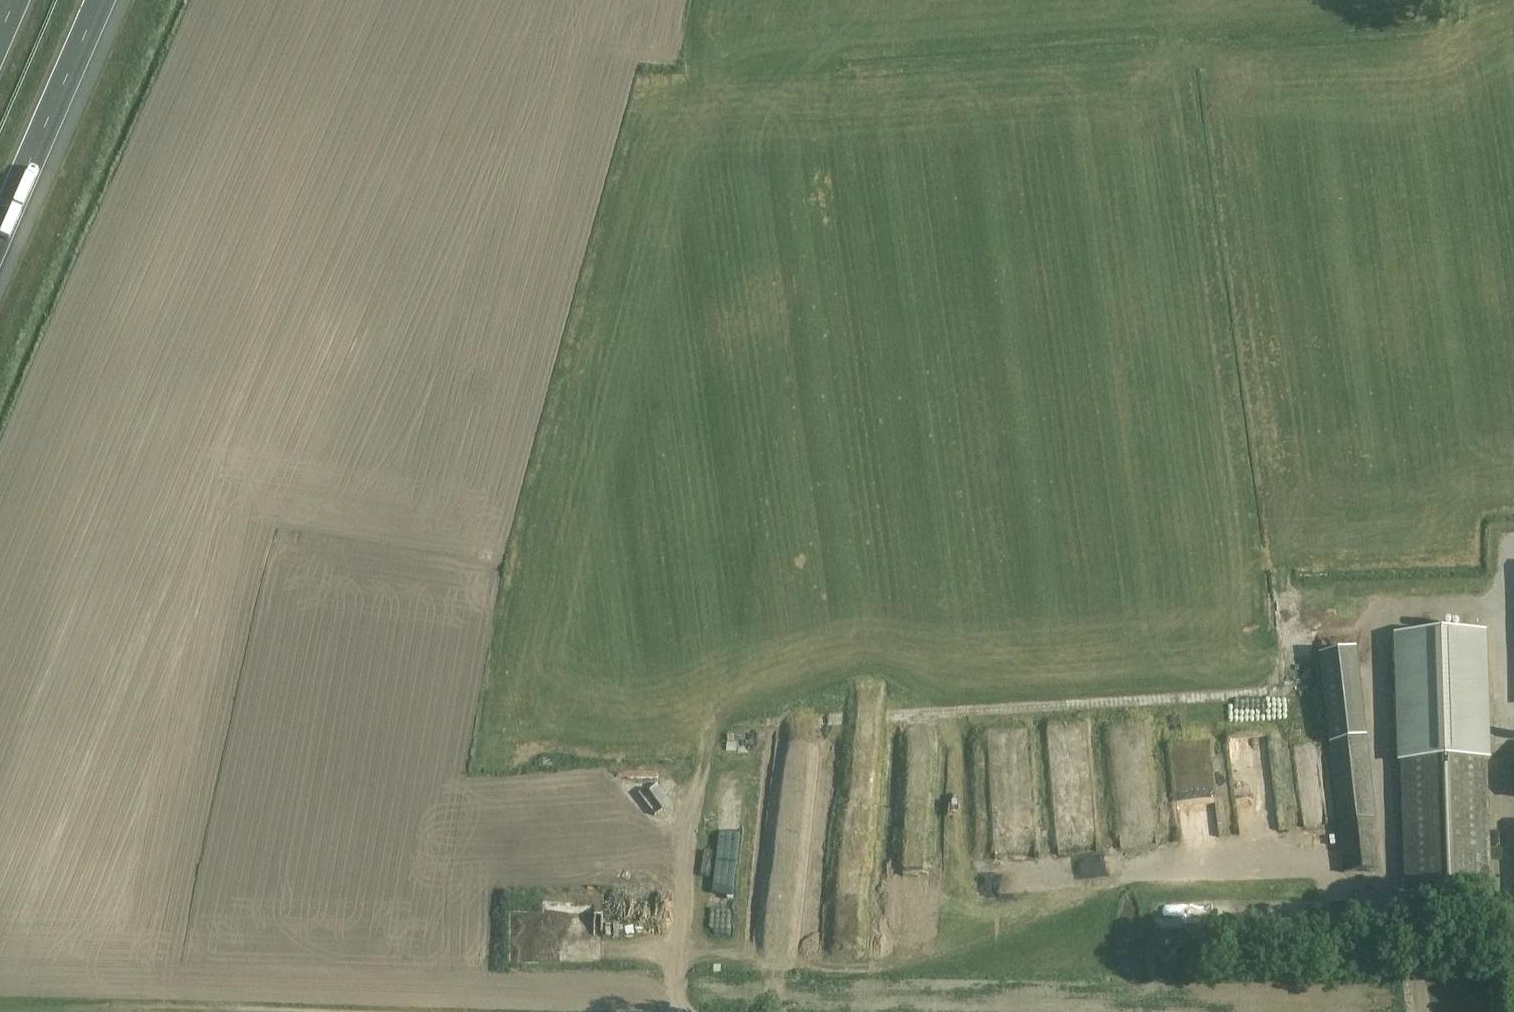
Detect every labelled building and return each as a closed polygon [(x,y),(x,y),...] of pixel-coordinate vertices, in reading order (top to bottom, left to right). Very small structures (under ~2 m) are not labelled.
[(1486,627),(1400,629),(1406,882),(1447,881),(1448,898),(1492,897),(1486,627)] [(1375,819),(1360,668),(1358,650),(1321,653),(1339,823),(1375,819)] [(1180,839),(1212,836),(1206,757),(1174,759),(1180,839)] [(1380,869),(1375,819),(1339,823),(1344,874),(1380,869)]
